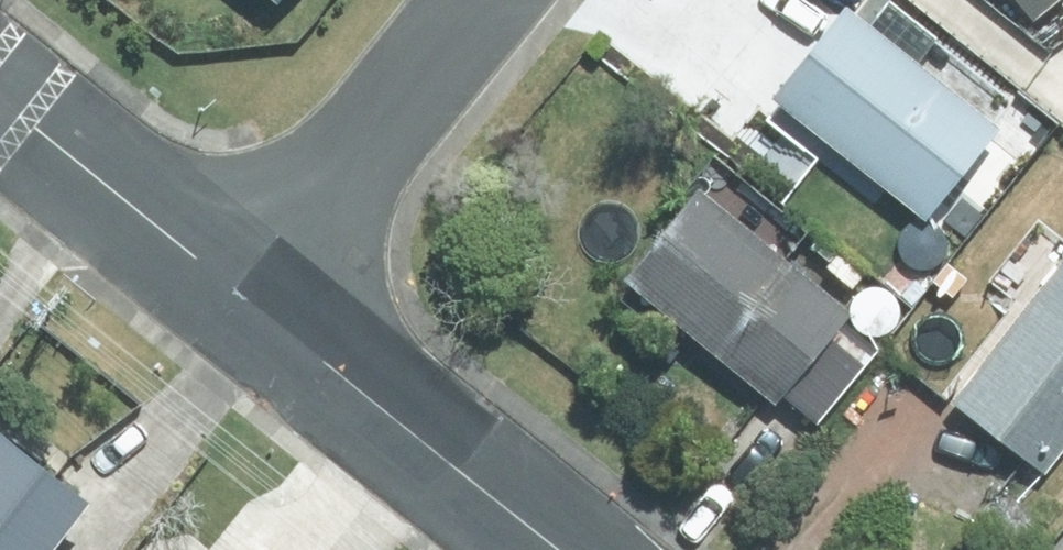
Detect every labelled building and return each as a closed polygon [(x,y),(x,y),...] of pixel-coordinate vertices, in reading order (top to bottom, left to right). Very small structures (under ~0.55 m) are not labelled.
[(1030,24),(1059,0),(1010,0),(1030,24)] [(992,134),(838,13),(767,104),(921,226),(992,134)] [(747,208),(774,231),(786,215),(759,194),(747,208)] [(868,358),(833,330),(843,317),(692,196),(618,289),(771,410),(778,402),(811,429),(868,358)] [(953,407),(1045,477),(1062,453),(1062,260),(953,407)] [(79,513),(0,451),(0,549),(50,549),(79,513)]
